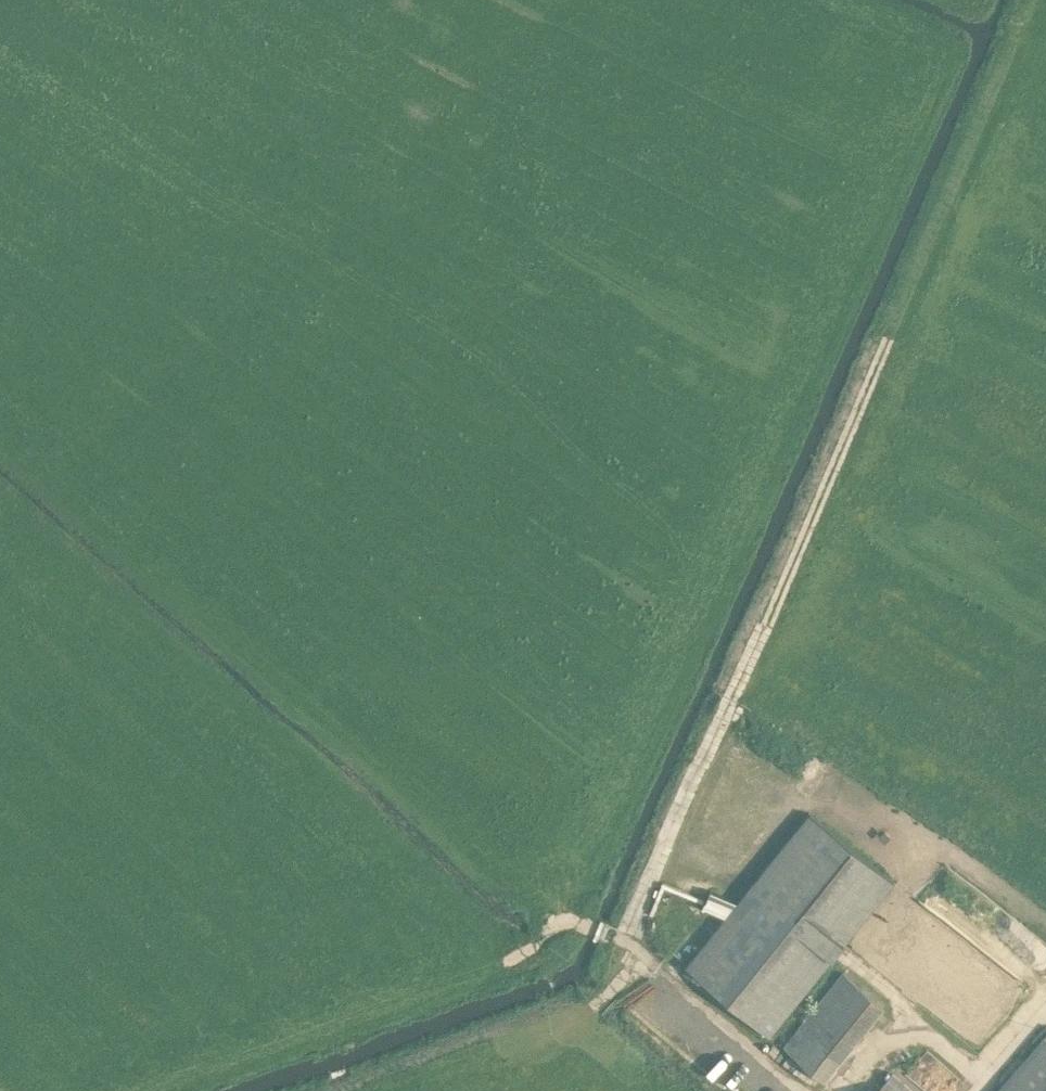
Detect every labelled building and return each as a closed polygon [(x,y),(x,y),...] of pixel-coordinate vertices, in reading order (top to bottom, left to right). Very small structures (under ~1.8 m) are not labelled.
[(712,892),(705,909),(725,918),(685,967),(769,1036),(894,882),(810,813),(737,903),(712,892)] [(783,1046),(825,1079),(885,1005),(843,971),(783,1046)] [(997,1090),(1045,1090),(1045,1035),(997,1090)] [(893,1072),(881,1085),(876,1090),(915,1090),(893,1072)]
